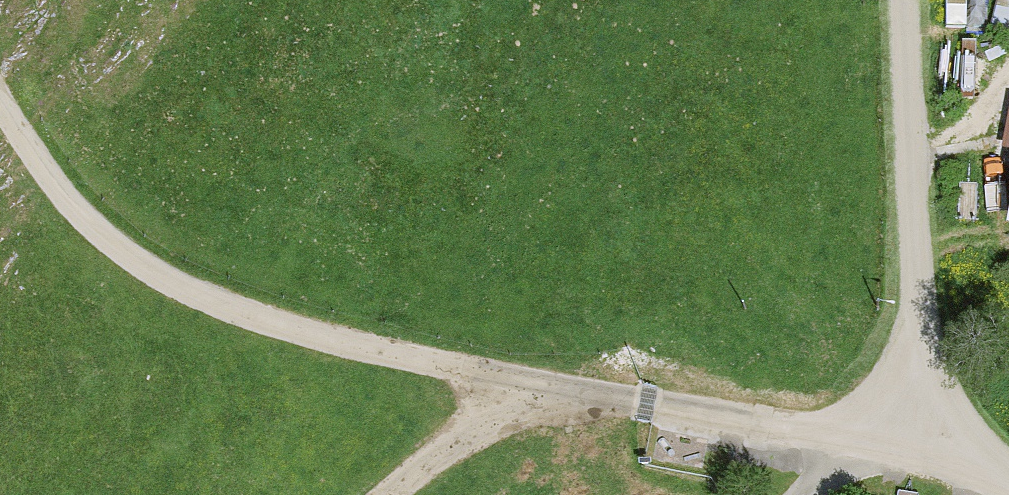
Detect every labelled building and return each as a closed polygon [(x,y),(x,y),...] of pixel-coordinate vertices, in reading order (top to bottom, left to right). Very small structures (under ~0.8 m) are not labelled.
[(995,29),(1008,32),(1008,0),(1002,0),(995,29)]
